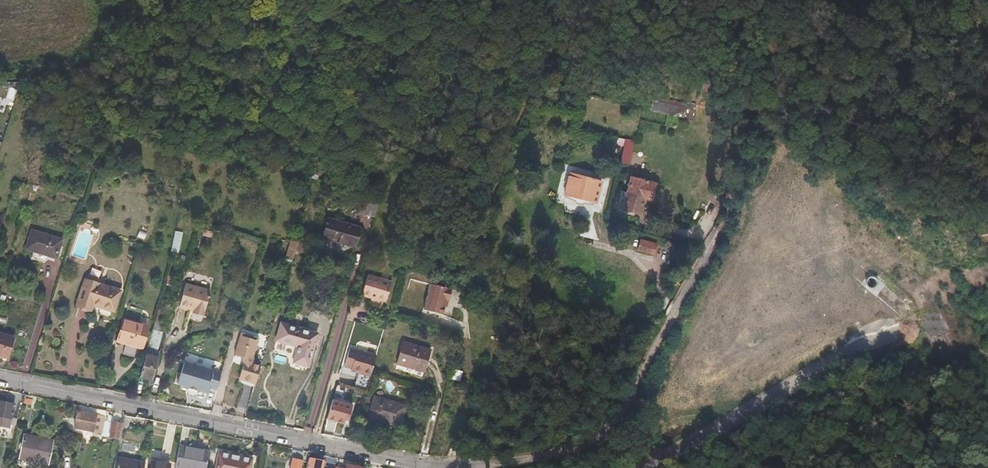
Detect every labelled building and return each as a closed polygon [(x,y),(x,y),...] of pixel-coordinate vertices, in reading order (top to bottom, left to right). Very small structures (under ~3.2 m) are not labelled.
[(667,99),(653,98),(653,111),(666,112),(667,99)] [(622,147),(624,139),(612,137),(611,140),(614,141),(613,145),(622,147)] [(630,153),(633,140),(624,139),(622,147),(618,164),(627,166),(628,160),(630,160),(631,153),(630,153)] [(588,207),(589,202),(596,204),(601,183),(570,176),(564,197),(582,200),(581,205),(588,207)] [(652,201),(656,183),(630,177),(623,210),(640,213),(643,199),(644,199),(652,201)] [(375,216),(377,211),(379,203),(366,198),(362,211),(375,216)] [(351,258),(361,227),(330,218),(320,249),(340,255),(348,258),(351,258)] [(58,259),(65,238),(33,228),(27,248),(58,259)] [(177,253),(183,231),(175,230),(170,251),(177,253)] [(655,251),(657,240),(642,236),(639,247),(655,251)] [(295,250),(298,240),(292,239),(289,248),(295,250)] [(310,254),(313,244),(298,240),(295,250),(310,254)] [(292,260),(295,250),(289,248),(286,257),(292,260)] [(385,305),(386,302),(392,281),(368,274),(362,294),(371,297),(371,300),(385,305)] [(77,307),(83,309),(90,311),(92,305),(114,312),(120,291),(119,291),(99,284),(99,283),(99,280),(98,278),(90,276),(89,277),(88,278),(87,280),(85,280),(77,307)] [(202,314),(208,290),(185,283),(178,305),(186,307),(188,305),(192,307),(191,311),(202,314)] [(441,314),(444,306),(448,307),(453,289),(431,283),(424,309),(431,312),(441,314)] [(141,348),(147,325),(125,319),(118,342),(141,348)] [(307,368),(317,333),(281,322),(276,340),(297,347),(292,363),(307,368)] [(257,337),(244,332),(240,331),(234,353),(235,355),(241,356),(243,364),(238,379),(254,383),(260,364),(253,362),(252,354),(257,337)] [(13,338),(0,333),(0,355),(7,358),(13,338)] [(425,372),(431,350),(404,342),(398,364),(425,372)] [(371,376),(377,355),(350,348),(344,366),(358,370),(357,372),(371,376)] [(152,380),(158,358),(145,354),(139,376),(152,380)] [(216,390),(221,373),(184,362),(178,384),(208,393),(210,388),(216,390)] [(22,393),(16,392),(14,404),(0,401),(0,426),(9,427),(10,418),(17,419),(22,393)] [(401,427),(406,406),(375,397),(369,418),(373,420),(401,427)] [(343,424),(347,412),(350,412),(352,405),(333,400),(327,419),(343,424)] [(102,432),(104,421),(105,416),(78,411),(75,427),(102,432)] [(110,434),(112,422),(104,421),(102,432),(110,434)] [(119,439),(121,423),(112,422),(110,434),(109,437),(119,439)] [(48,466),(54,441),(24,434),(19,459),(48,466)] [(209,452),(179,446),(175,467),(181,467),(206,467),(209,452)] [(250,460),(229,456),(229,455),(218,453),(215,467),(249,467),(250,460)] [(115,460),(113,467),(144,467),(145,462),(116,456),(115,460)] [(323,462),(308,458),(306,467),(322,467),(323,462)] [(301,461),(292,459),(291,467),(299,467),(301,461)]
